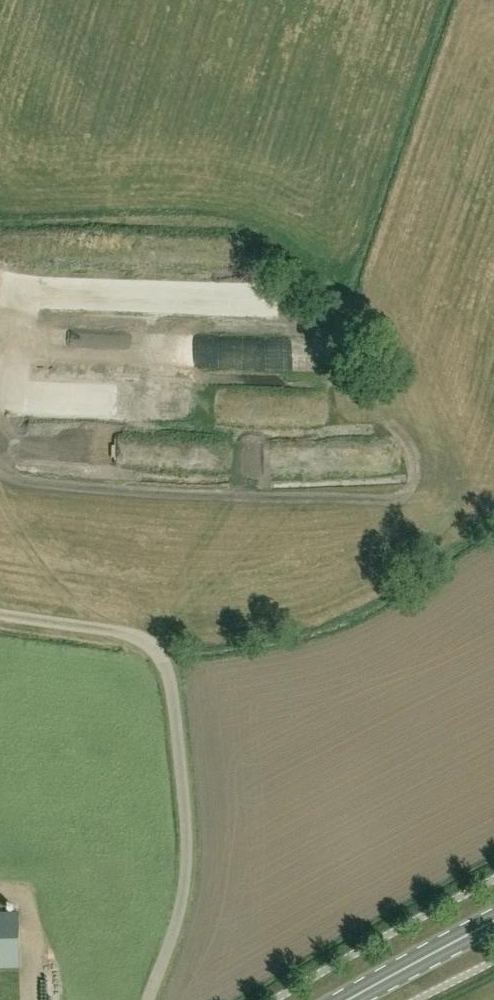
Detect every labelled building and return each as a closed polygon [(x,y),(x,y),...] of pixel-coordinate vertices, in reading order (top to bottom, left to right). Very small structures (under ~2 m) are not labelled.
[(0,915),(0,968),(19,968),(18,914),(0,915)]
